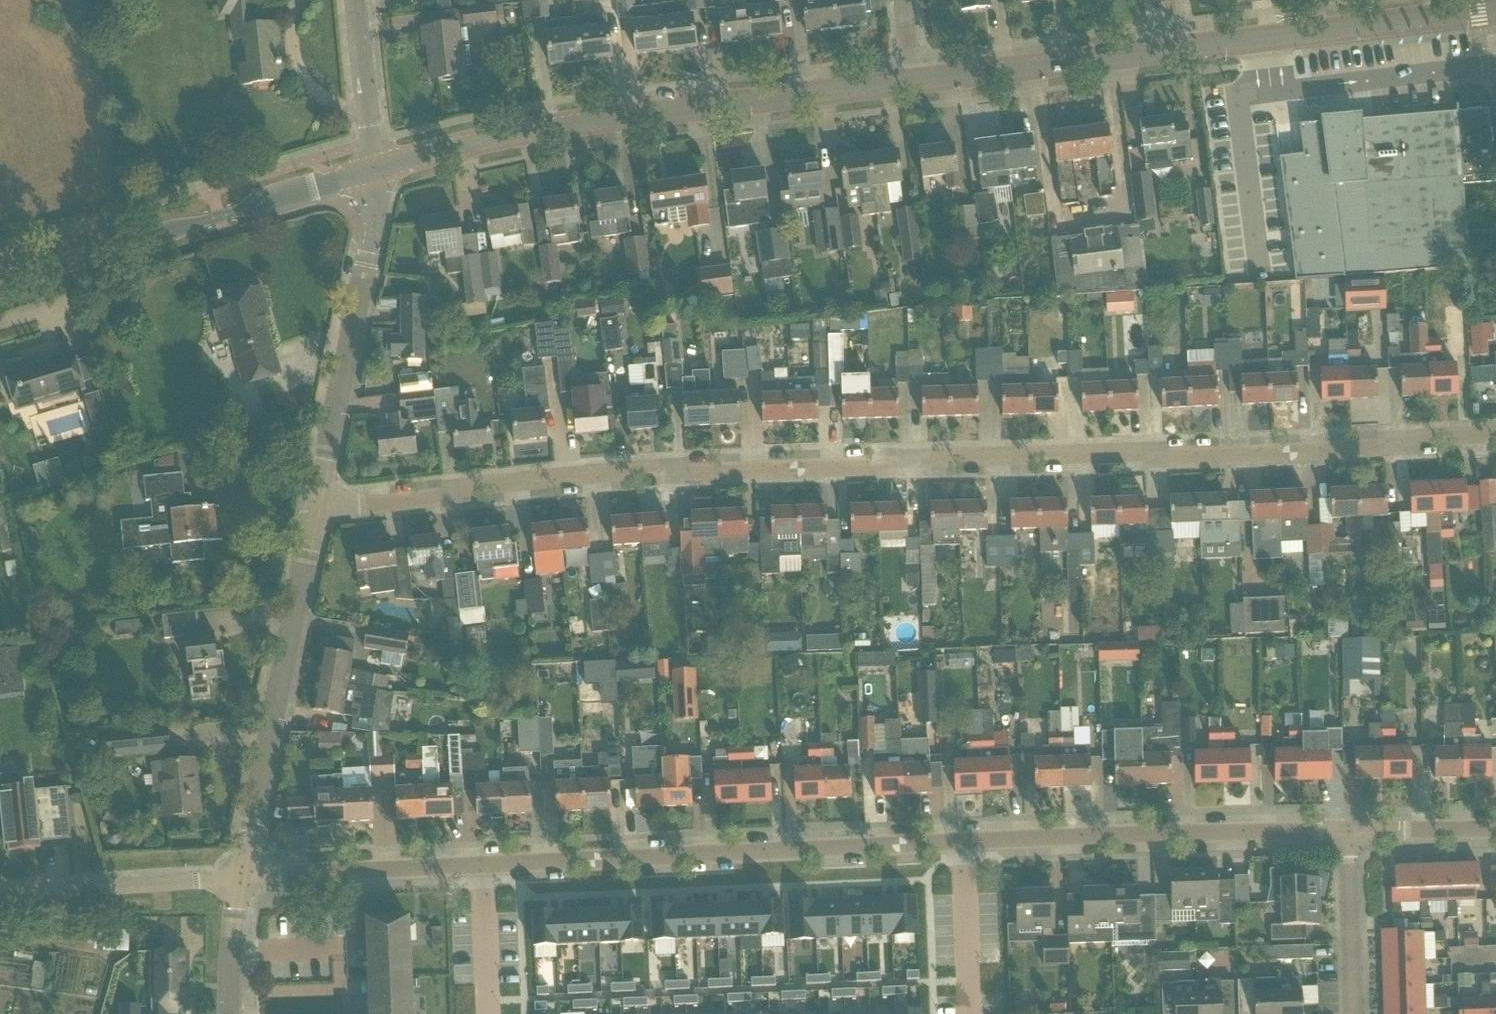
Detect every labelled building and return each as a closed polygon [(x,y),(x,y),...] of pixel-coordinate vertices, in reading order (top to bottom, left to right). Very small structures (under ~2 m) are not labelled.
[(243,85),(283,81),(276,24),(254,27),(251,0),(219,0),(221,18),(231,17),(234,42),(245,40),(248,65),(240,66),(243,85)] [(532,20),(547,18),(545,0),(529,0),(529,2),(532,20)] [(620,20),(636,17),(636,24),(633,24),(636,54),(666,51),(661,9),(660,5),(638,9),(636,9),(635,0),(618,0),(620,20)] [(660,5),(661,9),(666,51),(695,47),(692,17),(690,17),(690,12),(704,10),(703,0),(676,0),(676,3),(660,5)] [(704,10),(719,8),(720,14),(719,14),(723,44),(752,40),(746,0),(703,0),(704,10)] [(752,40),(780,37),(777,7),(776,1),(784,0),(746,0),(752,40)] [(806,34),(836,30),(833,0),(802,0),(806,34)] [(836,30),(866,26),(864,14),(880,12),(879,0),(833,0),(836,30)] [(962,11),(989,8),(990,7),(989,0),(960,0),(962,11)] [(431,28),(423,29),(424,45),(429,45),(432,80),(462,76),(462,72),(459,47),(475,45),(473,27),(474,27),(497,25),(497,22),(495,6),(495,5),(463,9),(463,12),(465,25),(457,26),(431,28)] [(576,31),(580,62),(611,58),(608,27),(606,27),(604,15),(592,16),(594,29),(576,31)] [(545,35),(550,66),(580,62),(576,31),(575,19),(545,23),(546,35),(545,35)] [(1457,106),(1457,112),(1461,151),(1463,183),(1472,183),(1494,181),(1495,181),(1495,117),(1495,103),(1476,104),(1457,106)] [(1303,155),(1279,159),(1294,275),(1295,281),(1343,278),(1436,270),(1469,267),(1469,269),(1470,269),(1463,183),(1461,151),(1457,112),(1457,106),(1456,106),(1457,112),(1423,115),(1359,121),(1359,117),(1324,120),(1323,120),(1323,123),(1325,135),(1321,136),(1313,137),(1302,138),(1301,138),(1303,155)] [(1140,122),(1146,167),(1150,166),(1150,172),(1172,169),(1171,162),(1191,159),(1191,161),(1192,160),(1188,124),(1172,126),(1171,118),(1140,122)] [(1097,159),(1101,198),(1112,196),(1111,189),(1116,188),(1112,157),(1108,126),(1081,130),(1085,160),(1097,159)] [(1058,164),(1063,205),(1078,204),(1073,162),(1085,160),(1081,130),(1053,133),(1056,163),(1056,164),(1058,164)] [(1024,179),(1024,181),(1034,180),(1033,170),(1035,170),(1032,136),(1004,140),(1008,173),(1023,171),(1023,179),(1024,179)] [(1004,140),(975,143),(981,191),(1010,187),(1004,140)] [(948,190),(959,189),(954,146),(918,150),(922,178),(946,175),(948,190)] [(897,153),(869,157),(878,215),(879,215),(892,213),(891,204),(889,185),(900,183),(902,183),(897,153)] [(856,158),(841,160),(845,191),(847,191),(860,189),(862,207),(863,217),(878,215),(869,157),(856,158)] [(779,180),(784,216),(806,212),(805,209),(825,206),(822,183),(819,163),(786,167),(788,179),(779,180)] [(724,192),(729,229),(751,226),(750,217),(769,214),(763,170),(731,174),(733,191),(724,192)] [(1147,174),(1131,176),(1131,178),(1134,205),(1137,222),(1145,221),(1152,220),(1156,220),(1149,174),(1147,174)] [(676,183),(648,187),(654,227),(667,225),(665,211),(680,209),(686,208),(689,230),(711,227),(704,179),(676,183)] [(590,224),(592,239),(618,236),(631,234),(624,193),(625,193),(625,190),(624,191),(623,190),(595,195),(599,223),(590,224)] [(1209,190),(1197,192),(1199,210),(1211,208),(1209,190)] [(988,193),(974,195),(976,207),(979,225),(995,223),(998,222),(998,221),(994,194),(989,195),(988,193)] [(1040,196),(1024,198),(1027,218),(1044,216),(1041,195),(1040,196)] [(543,248),(539,249),(545,284),(563,282),(557,246),(581,242),(575,199),(575,198),(544,203),(549,231),(541,233),(543,248)] [(527,205),(485,213),(489,238),(491,238),(503,236),(504,240),(522,237),(524,244),(524,247),(535,244),(532,233),(527,207),(527,205)] [(976,207),(952,210),(958,243),(962,242),(963,249),(980,247),(979,239),(980,238),(978,225),(979,225),(976,207)] [(814,215),(820,254),(843,251),(837,211),(814,215)] [(902,243),(905,263),(922,260),(918,241),(914,211),(897,213),(902,243)] [(482,291),(478,255),(463,257),(458,216),(424,221),(429,255),(445,253),(446,260),(449,275),(463,273),(467,305),(484,303),(482,291)] [(842,220),(845,250),(863,248),(859,218),(842,220)] [(1137,226),(1093,231),(1101,293),(1147,290),(1137,226)] [(762,264),(764,281),(791,277),(784,230),(756,234),(761,265),(762,264)] [(1093,231),(1084,232),(1085,235),(1051,240),(1055,278),(1073,276),(1075,295),(1101,293),(1093,231)] [(624,241),(629,276),(649,273),(643,238),(624,241)] [(478,255),(482,291),(502,289),(497,253),(478,255)] [(699,270),(703,299),(733,295),(729,265),(699,270)] [(1384,280),(1344,281),(1345,313),(1386,311),(1384,280)] [(232,339),(245,383),(260,379),(279,373),(260,311),(266,309),(259,288),(235,296),(233,291),(216,296),(218,301),(210,303),(216,322),(222,342),(232,339)] [(1219,290),(1203,291),(1204,305),(1220,304),(1219,290)] [(1106,294),(1107,313),(1133,312),(1132,293),(1106,294)] [(899,294),(889,295),(892,310),(901,308),(899,294)] [(599,301),(602,317),(625,314),(623,297),(599,301)] [(402,357),(402,360),(423,358),(423,299),(402,299),(402,337),(392,337),(392,357),(402,357)] [(575,304),(578,320),(597,316),(595,301),(575,304)] [(1449,309),(1451,341),(1470,340),(1470,338),(1469,325),(1469,307),(1449,309)] [(971,308),(952,309),(953,322),(972,321),(971,308)] [(1390,315),(1387,315),(1387,332),(1400,332),(1399,315),(1397,315),(1390,315)] [(846,317),(830,318),(830,328),(830,332),(846,331),(846,317)] [(604,349),(605,353),(623,349),(617,318),(600,321),(604,349)] [(1320,319),(1307,319),(1307,330),(1307,340),(1320,340),(1320,319)] [(826,320),(813,321),(814,345),(815,369),(816,369),(827,369),(826,344),(826,320)] [(553,323),(535,325),(539,359),(554,358),(556,358),(553,331),(553,323)] [(791,326),(789,326),(790,340),(791,340),(810,339),(809,325),(791,326)] [(1400,357),(1388,357),(1388,367),(1388,368),(1388,369),(1400,368),(1402,396),(1401,396),(1401,397),(1430,396),(1427,339),(1427,325),(1409,326),(1410,355),(1400,355),(1400,357)] [(1491,325),(1470,326),(1470,329),(1471,342),(1492,341),(1493,341),(1492,327),(1491,325)] [(569,329),(553,331),(556,358),(557,358),(575,356),(575,355),(572,328),(569,329)] [(1283,374),(1268,374),(1270,404),(1298,402),(1296,368),(1308,367),(1308,363),(1306,340),(1306,329),(1295,330),(1296,352),(1282,353),(1282,360),(1283,374)] [(842,335),(828,336),(829,371),(828,388),(829,409),(842,409),(842,420),(870,419),(869,392),(869,376),(844,377),(842,335)] [(1441,339),(1427,339),(1430,396),(1457,395),(1456,365),(1443,366),(1444,353),(1441,353),(1441,339)] [(662,341),(665,367),(681,366),(679,340),(662,341)] [(1239,370),(1242,405),(1270,404),(1268,378),(1267,360),(1242,362),(1241,343),(1226,344),(1228,371),(1239,370)] [(1188,381),(1190,408),(1218,406),(1216,372),(1228,371),(1226,344),(1214,345),(1215,362),(1188,364),(1189,381),(1188,381)] [(1348,357),(1349,400),(1377,398),(1376,369),(1365,369),(1364,356),(1360,356),(1360,345),(1359,345),(1347,345),(1347,353),(1348,357)] [(746,349),(749,371),(763,370),(760,347),(746,349)] [(1160,347),(1148,347),(1148,360),(1149,375),(1162,374),(1161,354),(1160,347)] [(988,349),(975,350),(976,381),(976,382),(989,381),(988,349)] [(1002,415),(1030,415),(1029,388),(1029,371),(1002,372),(1002,349),(988,349),(989,381),(1002,381),(1002,388),(1001,388),(1002,415)] [(722,352),(724,381),(748,379),(745,351),(722,352)] [(909,360),(908,360),(909,383),(922,383),(922,390),(921,390),(922,417),(950,416),(949,390),(949,374),(924,375),(923,375),(923,351),(909,351),(909,360)] [(1067,352),(1068,379),(1083,378),(1083,369),(1082,351),(1067,352)] [(1066,352),(1058,353),(1058,365),(1066,365),(1066,352)] [(5,374),(16,410),(85,389),(74,353),(5,374)] [(1320,372),(1322,401),(1349,400),(1348,357),(1347,353),(1328,354),(1329,359),(1321,359),(1321,362),(1308,363),(1308,367),(1308,373),(1320,372)] [(908,360),(895,360),(896,379),(896,382),(897,382),(909,383),(908,360)] [(1148,360),(1134,361),(1135,376),(1149,375),(1148,360)] [(627,402),(629,431),(661,428),(659,400),(657,400),(655,364),(643,365),(644,384),(643,384),(644,386),(627,387),(628,402),(627,402)] [(526,414),(511,415),(515,441),(546,438),(543,412),(549,411),(544,367),(521,369),(526,414)] [(789,379),(791,421),(818,420),(817,389),(828,388),(828,370),(828,369),(827,369),(816,369),(816,378),(789,379)] [(392,375),(395,395),(433,391),(431,371),(392,375)] [(683,396),(682,396),(684,427),(712,425),(710,395),(709,371),(692,372),(692,378),(683,379),(683,396)] [(761,396),(762,423),(791,421),(789,379),(775,379),(774,372),(761,372),(762,396),(761,396)] [(582,392),(574,393),(576,411),(574,411),(574,416),(576,435),(607,432),(605,409),(612,409),(610,389),(609,389),(607,374),(582,377),(581,377),(582,392)] [(1188,381),(1160,383),(1162,409),(1190,408),(1188,381)] [(1110,385),(1111,412),(1138,410),(1137,384),(1110,385)] [(1081,386),(1082,413),(1111,412),(1110,385),(1081,386)] [(434,392),(435,407),(436,417),(451,415),(455,448),(491,444),(488,420),(481,421),(479,401),(461,403),(459,388),(434,392)] [(1058,388),(1029,388),(1030,415),(1058,414),(1058,388)] [(949,390),(950,416),(978,416),(977,389),(949,390)] [(379,433),(381,456),(414,452),(412,429),(411,429),(410,422),(416,421),(414,409),(435,407),(433,391),(401,395),(400,395),(402,416),(388,417),(390,431),(379,433)] [(869,392),(870,419),(898,418),(897,391),(869,392)] [(710,395),(712,425),(740,423),(738,393),(710,395)] [(100,399),(85,404),(94,431),(109,426),(100,399)] [(30,464),(33,483),(60,478),(56,459),(30,464)] [(170,545),(172,564),(205,561),(203,541),(218,540),(215,507),(192,509),(191,494),(184,495),(182,473),(144,477),(146,502),(150,502),(152,520),(120,524),(123,551),(170,545)] [(1481,508),(1495,507),(1495,481),(1480,482),(1481,508)] [(1465,483),(1437,485),(1441,539),(1454,538),(1452,515),(1467,514),(1466,512),(1465,483)] [(1426,514),(1430,582),(1443,581),(1442,565),(1441,539),(1437,485),(1410,486),(1411,515),(1426,514)] [(1386,488),(1357,489),(1361,545),(1374,544),(1373,517),(1387,516),(1386,488)] [(1334,525),(1320,526),(1322,556),(1362,554),(1361,553),(1361,545),(1357,489),(1329,491),(1331,520),(1347,519),(1348,537),(1346,539),(1336,540),(1334,525)] [(1308,556),(1322,556),(1320,526),(1308,527),(1306,492),(1278,493),(1279,523),(1281,543),(1307,541),(1308,556)] [(1259,527),(1260,546),(1281,544),(1281,543),(1279,523),(1278,493),(1250,495),(1252,522),(1263,521),(1263,526),(1259,527)] [(1201,540),(1201,545),(1240,543),(1239,521),(1228,522),(1226,496),(1198,497),(1200,540),(1201,540)] [(1172,533),(1160,533),(1161,564),(1164,564),(1175,564),(1174,541),(1200,540),(1198,497),(1170,498),(1172,533)] [(1120,546),(1146,545),(1146,534),(1147,534),(1147,519),(1146,499),(1118,500),(1119,526),(1120,543),(1120,546)] [(1090,501),(1091,527),(1119,526),(1118,500),(1090,501)] [(1067,552),(1069,605),(1082,604),(1081,566),(1080,536),(1067,536),(1066,501),(1039,502),(1040,529),(1040,553),(1067,552)] [(1010,503),(1011,530),(1040,529),(1039,502),(1010,503)] [(959,504),(960,531),(975,530),(975,531),(987,530),(986,503),(973,504),(959,504)] [(931,532),(932,532),(932,547),(933,547),(935,547),(959,546),(959,531),(960,531),(959,504),(931,505),(931,532)] [(906,505),(878,506),(879,533),(908,533),(906,505)] [(850,507),(851,534),(879,533),(878,506),(850,507)] [(1481,508),(1484,554),(1495,553),(1495,507),(1481,508)] [(826,508),(798,509),(799,535),(800,535),(813,535),(814,547),(826,547),(826,556),(826,574),(841,573),(839,542),(839,521),(827,521),(826,508)] [(761,566),(762,574),(780,573),(802,572),(801,558),(800,535),(799,535),(798,509),(770,510),(771,536),(760,537),(760,545),(761,560),(761,566)] [(743,567),(744,583),(761,583),(760,566),(761,566),(761,560),(760,545),(749,546),(748,537),(746,511),(719,512),(720,539),(722,555),(747,554),(748,566),(748,567),(743,567)] [(679,549),(681,565),(681,577),(705,576),(705,559),(722,558),(722,555),(720,539),(719,512),(691,514),(691,520),(679,520),(681,549),(679,549)] [(666,516),(639,518),(640,544),(641,544),(667,542),(666,516)] [(611,519),(613,546),(640,544),(639,518),(611,519)] [(558,525),(562,553),(589,550),(587,522),(558,525)] [(1387,524),(1391,563),(1403,562),(1400,523),(1387,524)] [(0,526),(0,539),(4,553),(14,550),(6,524),(0,526)] [(531,527),(535,576),(563,573),(562,565),(563,565),(558,525),(531,527)] [(507,530),(473,534),(477,573),(478,582),(479,582),(494,580),(493,571),(518,568),(516,544),(508,545),(507,530)] [(1147,534),(1146,534),(1146,545),(1147,564),(1149,564),(1160,564),(1161,564),(1160,533),(1147,534)] [(1091,535),(1080,536),(1081,566),(1094,566),(1093,535),(1091,535)] [(444,602),(458,600),(455,576),(456,575),(455,562),(442,563),(441,559),(439,538),(411,541),(413,561),(414,568),(427,566),(429,583),(430,583),(442,581),(444,602)] [(1001,538),(986,539),(987,568),(1002,567),(1001,538)] [(1018,566),(1017,538),(1001,538),(1002,567),(1018,566)] [(920,540),(905,540),(905,552),(920,551),(920,547),(920,540)] [(841,573),(841,574),(862,573),(861,555),(854,555),(854,542),(839,542),(841,573)] [(393,543),(354,549),(355,560),(359,590),(369,588),(396,584),(398,600),(413,601),(410,582),(406,550),(394,552),(393,543)] [(932,547),(920,547),(920,551),(920,563),(922,606),(937,606),(936,586),(936,572),(935,549),(935,547),(933,547),(932,547)] [(679,549),(668,549),(668,558),(669,565),(681,565),(679,549)] [(603,555),(603,556),(605,584),(606,597),(608,597),(625,595),(626,584),(616,585),(615,577),(618,577),(615,555),(603,555)] [(590,556),(589,556),(589,562),(592,585),(604,584),(605,584),(603,556),(602,556),(590,556)] [(918,565),(906,566),(906,585),(919,585),(918,565)] [(456,575),(455,576),(458,600),(459,611),(477,609),(472,574),(456,575)] [(525,581),(528,616),(545,614),(541,580),(525,581)] [(1245,632),(1245,635),(1284,633),(1283,598),(1243,600),(1244,614),(1244,615),(1244,617),(1245,632)] [(458,600),(444,602),(445,617),(445,621),(447,621),(460,619),(459,611),(458,600)] [(589,602),(593,633),(609,631),(606,600),(589,602)] [(178,615),(161,617),(164,640),(184,637),(191,701),(192,701),(212,699),(210,680),(220,679),(220,680),(223,682),(227,682),(229,679),(229,676),(226,673),(225,673),(223,654),(216,654),(214,633),(200,635),(198,613),(178,615)] [(1244,614),(1231,615),(1232,635),(1245,635),(1245,632),(1244,617),(1244,615),(1244,614)] [(1472,618),(1472,629),(1484,628),(1484,617),(1472,618)] [(1195,618),(1195,631),(1203,631),(1203,618),(1195,618)] [(1371,618),(1365,627),(1365,629),(1374,635),(1381,625),(1371,618)] [(1428,621),(1428,630),(1445,630),(1445,620),(1428,621)] [(1328,621),(1328,640),(1348,640),(1348,621),(1328,621)] [(1406,623),(1407,632),(1426,631),(1425,622),(1406,623)] [(364,648),(406,655),(409,634),(368,627),(364,648)] [(1161,628),(1137,628),(1138,643),(1162,642),(1161,628)] [(790,634),(766,635),(767,653),(790,653),(790,634)] [(806,635),(806,652),(819,652),(819,635),(806,635)] [(370,689),(380,690),(381,689),(385,690),(387,677),(349,671),(355,641),(333,637),(330,652),(322,650),(317,680),(370,689)] [(708,639),(709,656),(726,655),(725,638),(708,639)] [(1267,646),(1267,660),(1294,659),(1294,647),(1288,647),(1287,639),(1276,639),(1276,646),(1267,646)] [(1343,682),(1343,698),(1349,698),(1349,682),(1372,682),(1372,698),(1378,698),(1378,682),(1378,640),(1343,640),(1343,682)] [(1394,641),(1384,641),(1384,652),(1395,652),(1394,641)] [(1126,643),(1098,644),(1098,663),(1126,662),(1126,643)] [(1139,659),(1158,659),(1157,643),(1139,643),(1139,659)] [(25,693),(20,647),(0,650),(0,695),(25,693)] [(994,652),(995,664),(1017,663),(1017,648),(1014,648),(1014,651),(994,652)] [(1017,648),(1017,663),(1034,663),(1034,648),(1017,648)] [(854,665),(892,666),(892,653),(855,652),(854,665)] [(949,655),(949,668),(974,666),(973,654),(949,655)] [(779,660),(785,677),(801,672),(796,655),(779,660)] [(654,659),(627,660),(628,683),(655,681),(654,659)] [(615,661),(583,662),(584,684),(599,683),(600,704),(616,703),(615,661)] [(668,661),(657,662),(658,684),(669,684),(668,661)] [(720,664),(721,679),(736,678),(735,663),(720,664)] [(696,719),(693,672),(675,673),(677,720),(696,719)] [(935,673),(917,674),(920,723),(938,722),(935,673)] [(317,680),(312,711),(332,714),(341,716),(353,718),(350,729),(367,732),(373,732),(380,690),(370,689),(317,680)] [(455,691),(454,699),(463,699),(463,691),(455,691)] [(1142,731),(1141,731),(1143,785),(1145,785),(1145,789),(1156,789),(1156,785),(1171,784),(1170,757),(1182,757),(1181,737),(1180,704),(1162,705),(1163,725),(1165,725),(1166,737),(1156,737),(1156,729),(1154,729),(1142,729),(1142,731)] [(1434,749),(1434,779),(1461,778),(1459,705),(1445,706),(1445,749),(1434,749)] [(1459,705),(1461,778),(1490,778),(1490,749),(1481,749),(1481,736),(1475,736),(1475,705),(1459,705)] [(954,766),(955,793),(983,791),(979,711),(961,712),(963,738),(968,738),(969,748),(967,748),(967,763),(954,764),(954,767),(954,766)] [(993,711),(979,711),(983,791),(1011,790),(1009,759),(1009,748),(995,748),(993,711)] [(1043,760),(1034,760),(1035,789),(1063,788),(1061,734),(1060,712),(1048,713),(1049,746),(1043,747),(1043,760)] [(1275,752),(1275,782),(1303,781),(1301,714),(1285,714),(1285,727),(1289,727),(1289,739),(1284,739),(1284,752),(1275,752)] [(519,718),(521,753),(539,752),(538,738),(537,717),(519,718)] [(860,719),(861,750),(873,750),(875,750),(875,742),(874,718),(860,719)] [(1183,719),(1184,744),(1196,743),(1195,719),(1183,719)] [(887,754),(874,754),(875,797),(903,795),(900,741),(899,720),(885,721),(885,726),(886,742),(887,754)] [(1374,750),(1354,751),(1354,769),(1355,780),(1382,779),(1382,750),(1382,739),(1382,725),(1368,725),(1368,739),(1373,739),(1374,750)] [(1382,725),(1382,739),(1395,739),(1395,725),(1382,725)] [(1234,727),(1221,728),(1222,742),(1235,742),(1235,740),(1234,727)] [(106,734),(108,758),(168,752),(165,728),(106,734)] [(1209,729),(1209,742),(1222,742),(1221,728),(1209,729)] [(1315,730),(1302,730),(1303,740),(1303,745),(1303,751),(1303,781),(1331,780),(1330,751),(1342,751),(1342,730),(1330,730),(1315,730)] [(1129,732),(1101,732),(1102,761),(1114,761),(1115,786),(1143,785),(1141,731),(1129,732)] [(314,732),(314,747),(351,747),(351,732),(314,732)] [(381,733),(368,733),(368,758),(370,758),(381,757),(381,733)] [(1074,734),(1061,734),(1063,788),(1091,787),(1089,745),(1075,745),(1074,734)] [(833,735),(821,735),(821,746),(821,747),(834,747),(833,735)] [(448,736),(450,777),(462,777),(461,756),(461,754),(460,736),(448,736)] [(552,737),(538,738),(539,752),(539,756),(553,756),(552,737)] [(900,741),(903,795),(931,794),(929,765),(928,740),(903,741),(900,741)] [(858,741),(847,742),(848,757),(848,758),(858,758),(859,758),(858,741)] [(87,742),(81,752),(88,757),(95,747),(87,742)] [(821,746),(808,746),(809,757),(809,759),(822,758),(821,747),(821,746)] [(834,747),(821,747),(822,758),(823,799),(851,798),(850,769),(837,770),(837,758),(834,758),(834,747)] [(661,748),(632,749),(635,809),(663,807),(660,760),(661,759),(661,748)] [(741,749),(741,763),(754,762),(753,748),(741,749)] [(712,759),(715,805),(743,803),(742,773),(741,763),(741,749),(728,750),(728,758),(712,759)] [(1382,750),(1382,779),(1411,779),(1410,749),(1382,750)] [(1208,754),(1194,754),(1195,784),(1223,783),(1222,753),(1208,754)] [(1250,753),(1222,753),(1223,783),(1251,782),(1250,753)] [(485,754),(461,756),(462,777),(486,776),(485,754)] [(580,771),(582,811),(610,810),(609,782),(608,754),(598,755),(599,768),(582,769),(582,771),(580,771)] [(421,755),(406,755),(406,770),(422,769),(423,769),(422,763),(423,763),(423,755),(421,755)] [(381,757),(382,777),(395,776),(394,756),(381,757)] [(381,757),(370,758),(371,776),(371,778),(382,777),(381,757)] [(663,807),(691,806),(688,758),(661,759),(660,760),(663,807)] [(159,813),(159,817),(200,813),(195,761),(175,763),(154,766),(157,793),(163,793),(165,812),(159,813)] [(423,763),(422,763),(423,769),(423,789),(425,819),(454,817),(453,815),(453,809),(453,798),(453,790),(452,788),(450,788),(439,789),(438,762),(423,763)] [(554,773),(555,773),(556,785),(555,785),(557,813),(582,811),(580,771),(582,771),(582,769),(581,762),(553,763),(554,773)] [(501,784),(503,815),(531,814),(527,770),(503,772),(503,777),(501,777),(501,784)] [(821,770),(793,771),(795,801),(823,799),(821,770)] [(742,773),(743,803),(771,802),(769,775),(770,774),(770,772),(742,773)] [(17,776),(1,778),(8,852),(40,848),(40,842),(71,839),(65,788),(34,791),(33,780),(23,781),(24,786),(18,786),(17,776)] [(317,824),(317,828),(330,827),(330,823),(344,823),(341,776),(334,776),(334,777),(313,778),(314,800),(288,801),(288,807),(289,819),(315,818),(315,824),(317,824)] [(342,776),(341,776),(344,823),(372,822),(372,802),(371,792),(371,778),(371,776),(342,778),(342,776)] [(462,777),(450,777),(450,788),(452,788),(453,790),(453,798),(453,809),(463,809),(462,777)] [(503,815),(501,784),(475,785),(475,788),(477,816),(490,816),(490,820),(503,819),(503,815)] [(395,791),(396,820),(425,819),(423,789),(395,791)] [(1450,865),(1452,918),(1457,918),(1456,901),(1476,900),(1475,888),(1479,887),(1478,864),(1450,865)] [(1450,865),(1423,866),(1425,919),(1429,919),(1429,902),(1447,902),(1447,919),(1452,918),(1450,865)] [(1391,889),(1392,920),(1402,920),(1401,903),(1419,903),(1420,920),(1425,919),(1423,866),(1395,867),(1395,889),(1391,889)] [(1271,888),(1267,903),(1281,903),(1281,902),(1319,901),(1319,896),(1322,880),(1318,879),(1318,878),(1313,878),(1305,876),(1304,878),(1284,879),(1284,869),(1271,869),(1271,888)] [(1219,911),(1220,925),(1236,924),(1235,905),(1234,899),(1218,899),(1217,872),(1193,873),(1195,911),(1219,911)] [(1172,922),(1172,923),(1196,922),(1195,911),(1193,873),(1170,873),(1171,901),(1155,902),(1155,896),(1154,896),(1155,923),(1172,922)] [(1234,899),(1235,905),(1249,904),(1249,896),(1248,876),(1234,876),(1234,899)] [(1068,938),(1068,945),(1095,944),(1095,928),(1111,927),(1110,889),(1082,890),(1083,903),(1067,904),(1068,938)] [(1148,946),(1149,951),(1157,950),(1155,923),(1154,896),(1153,896),(1154,914),(1139,914),(1138,889),(1110,889),(1111,927),(1113,947),(1148,946)] [(1043,931),(1044,967),(1069,966),(1068,945),(1068,938),(1054,938),(1052,891),(1016,892),(1017,912),(1017,932),(1043,931)] [(916,897),(891,898),(892,936),(918,935),(916,902),(916,897)] [(891,898),(865,900),(867,937),(892,936),(891,898)] [(865,900),(840,901),(841,938),(867,937),(865,900)] [(840,901),(814,902),(816,940),(841,938),(840,901)] [(1271,926),(1271,941),(1306,940),(1306,926),(1320,925),(1319,901),(1281,902),(1281,903),(1281,927),(1271,926)] [(814,902),(788,903),(790,941),(816,940),(814,902)] [(782,903),(760,904),(762,937),(784,936),(782,903)] [(760,904),(738,905),(740,938),(762,937),(760,904)] [(738,905),(717,906),(718,939),(740,938),(738,905)] [(717,906),(695,907),(696,940),(718,939),(717,906)] [(695,907),(673,908),(674,941),(696,940),(695,907)] [(673,908),(651,909),(652,942),(674,941),(673,908)] [(642,909),(620,910),(621,943),(643,942),(642,909)] [(620,910),(598,911),(599,944),(621,943),(620,910)] [(598,911),(576,912),(577,945),(599,944),(598,911)] [(576,912),(554,913),(555,946),(577,945),(576,912)] [(554,913),(532,914),(532,922),(534,947),(535,947),(535,959),(556,958),(555,946),(554,913)] [(367,921),(371,1013),(412,1013),(408,919),(367,921)] [(1421,920),(1420,920),(1421,929),(1422,929),(1432,929),(1432,920),(1421,920)] [(1418,924),(1407,925),(1407,933),(1419,933),(1418,924)] [(1381,931),(1382,956),(1423,955),(1422,933),(1405,934),(1405,930),(1381,931)] [(103,950),(129,951),(130,932),(104,931),(103,950)] [(1446,932),(1435,932),(1436,943),(1446,942),(1446,932)] [(1465,933),(1465,948),(1478,947),(1478,933),(1465,933)] [(1276,959),(1277,960),(1312,960),(1312,946),(1276,946),(1276,947),(1276,958),(1276,959)] [(165,1013),(189,1013),(189,951),(150,951),(150,1013),(165,1013)] [(1158,954),(1158,972),(1189,971),(1189,953),(1158,954)] [(1382,956),(1383,982),(1424,980),(1423,955),(1382,956)] [(719,972),(732,972),(731,960),(719,960),(719,972)] [(919,972),(906,972),(907,980),(919,980),(919,972)] [(880,973),(868,974),(869,982),(881,981),(880,973)] [(868,974),(856,974),(857,983),(869,982),(868,974)] [(830,975),(818,976),(818,984),(830,984),(830,975)] [(1458,975),(1457,975),(1458,988),(1459,988),(1471,988),(1470,975),(1458,975)] [(818,976),(806,977),(806,985),(818,984),(818,976)] [(763,978),(751,979),(751,987),(763,987),(763,978)] [(775,978),(763,978),(763,987),(775,986),(775,978)] [(1278,994),(1278,980),(1276,980),(1276,978),(1256,979),(1256,980),(1237,981),(1238,1013),(1279,1013),(1278,994)] [(1301,979),(1278,980),(1278,994),(1279,1013),(1303,1013),(1301,979)] [(720,980),(708,981),(708,989),(720,988),(720,980)] [(732,980),(720,980),(720,988),(732,988),(732,980)] [(1383,982),(1384,1007),(1425,1005),(1424,980),(1383,982)] [(1198,1013),(1235,1013),(1234,982),(1221,983),(1216,981),(1211,981),(1205,981),(1198,983),(1197,983),(1198,1013)] [(46,982),(46,990),(53,991),(54,983),(46,982)] [(677,982),(665,983),(665,991),(677,990),(677,982)] [(689,982),(677,982),(677,990),(689,990),(689,982)] [(1458,1013),(1486,1013),(1486,999),(1491,999),(1490,982),(1480,982),(1481,994),(1482,994),(1482,999),(1462,1000),(1462,1013),(1458,1013)] [(1197,983),(1162,984),(1162,1001),(1162,1013),(1198,1013),(1197,983)] [(623,984),(611,985),(611,993),(623,992),(623,984)] [(635,984),(623,984),(623,992),(635,992),(635,984)] [(580,986),(567,987),(568,995),(580,994),(580,986)] [(592,986),(580,986),(580,994),(592,994),(592,986)] [(548,987),(536,988),(537,996),(549,996),(548,987)] [(906,987),(894,988),(894,996),(906,995),(906,987)] [(894,988),(882,988),(882,997),(894,996),(894,988)] [(843,990),(831,991),(832,999),(844,998),(843,990)] [(855,990),(843,990),(844,998),(856,998),(855,990)] [(793,992),(781,993),(781,1001),(793,1000),(793,992)] [(805,992),(793,992),(793,1000),(805,1000),(805,992)] [(751,994),(739,995),(739,1003),(751,1002),(751,994)] [(739,995),(727,995),(727,1003),(739,1003),(739,995)] [(697,996),(685,997),(686,1005),(698,1005),(697,996)] [(685,997),(673,998),(674,1006),(686,1005),(685,997)] [(1433,997),(1434,1009),(1446,1009),(1446,997),(1433,997)] [(635,999),(623,1000),(623,1008),(635,1007),(635,999)] [(647,999),(635,999),(635,1007),(647,1007),(647,999)] [(1486,999),(1486,1013),(1495,1013),(1495,999),(1491,999),(1486,999)] [(585,1001),(573,1002),(573,1010),(585,1009),(585,1001)] [(597,1001),(585,1001),(585,1009),(597,1009),(597,1001)] [(1065,1001),(1050,1002),(1051,1013),(1066,1012),(1065,1001)] [(546,1003),(534,1003),(535,1011),(547,1011),(546,1003)] [(1425,1005),(1384,1007),(1384,1013),(1425,1013),(1425,1005)]
